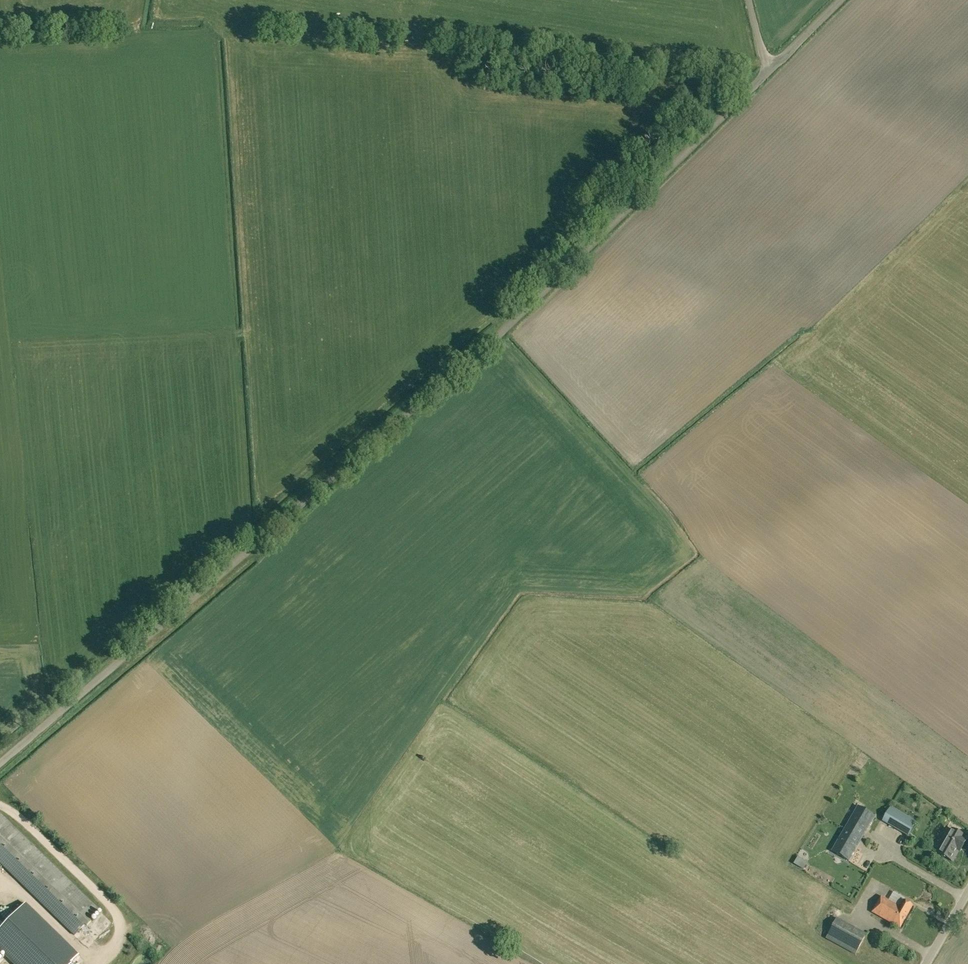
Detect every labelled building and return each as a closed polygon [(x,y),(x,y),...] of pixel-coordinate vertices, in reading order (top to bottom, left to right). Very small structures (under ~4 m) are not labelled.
[(855,813),(846,829),(861,838),(874,816),(859,807),(855,813)] [(891,807),(883,821),(909,836),(917,822),(891,807)] [(73,935),(98,910),(0,815),(0,864),(73,935)] [(938,852),(952,860),(960,846),(961,846),(966,837),(959,833),(962,828),(953,823),(946,834),(948,835),(938,852)] [(861,838),(846,829),(833,852),(837,854),(848,861),(858,845),(861,838)] [(872,912),(900,928),(913,905),(904,900),(906,896),(908,897),(911,892),(905,888),(902,894),(900,892),(893,903),(881,896),(872,912)] [(19,963),(68,963),(78,954),(26,904),(0,931),(0,946),(19,963)] [(825,938),(855,955),(866,934),(837,918),(825,938)]
